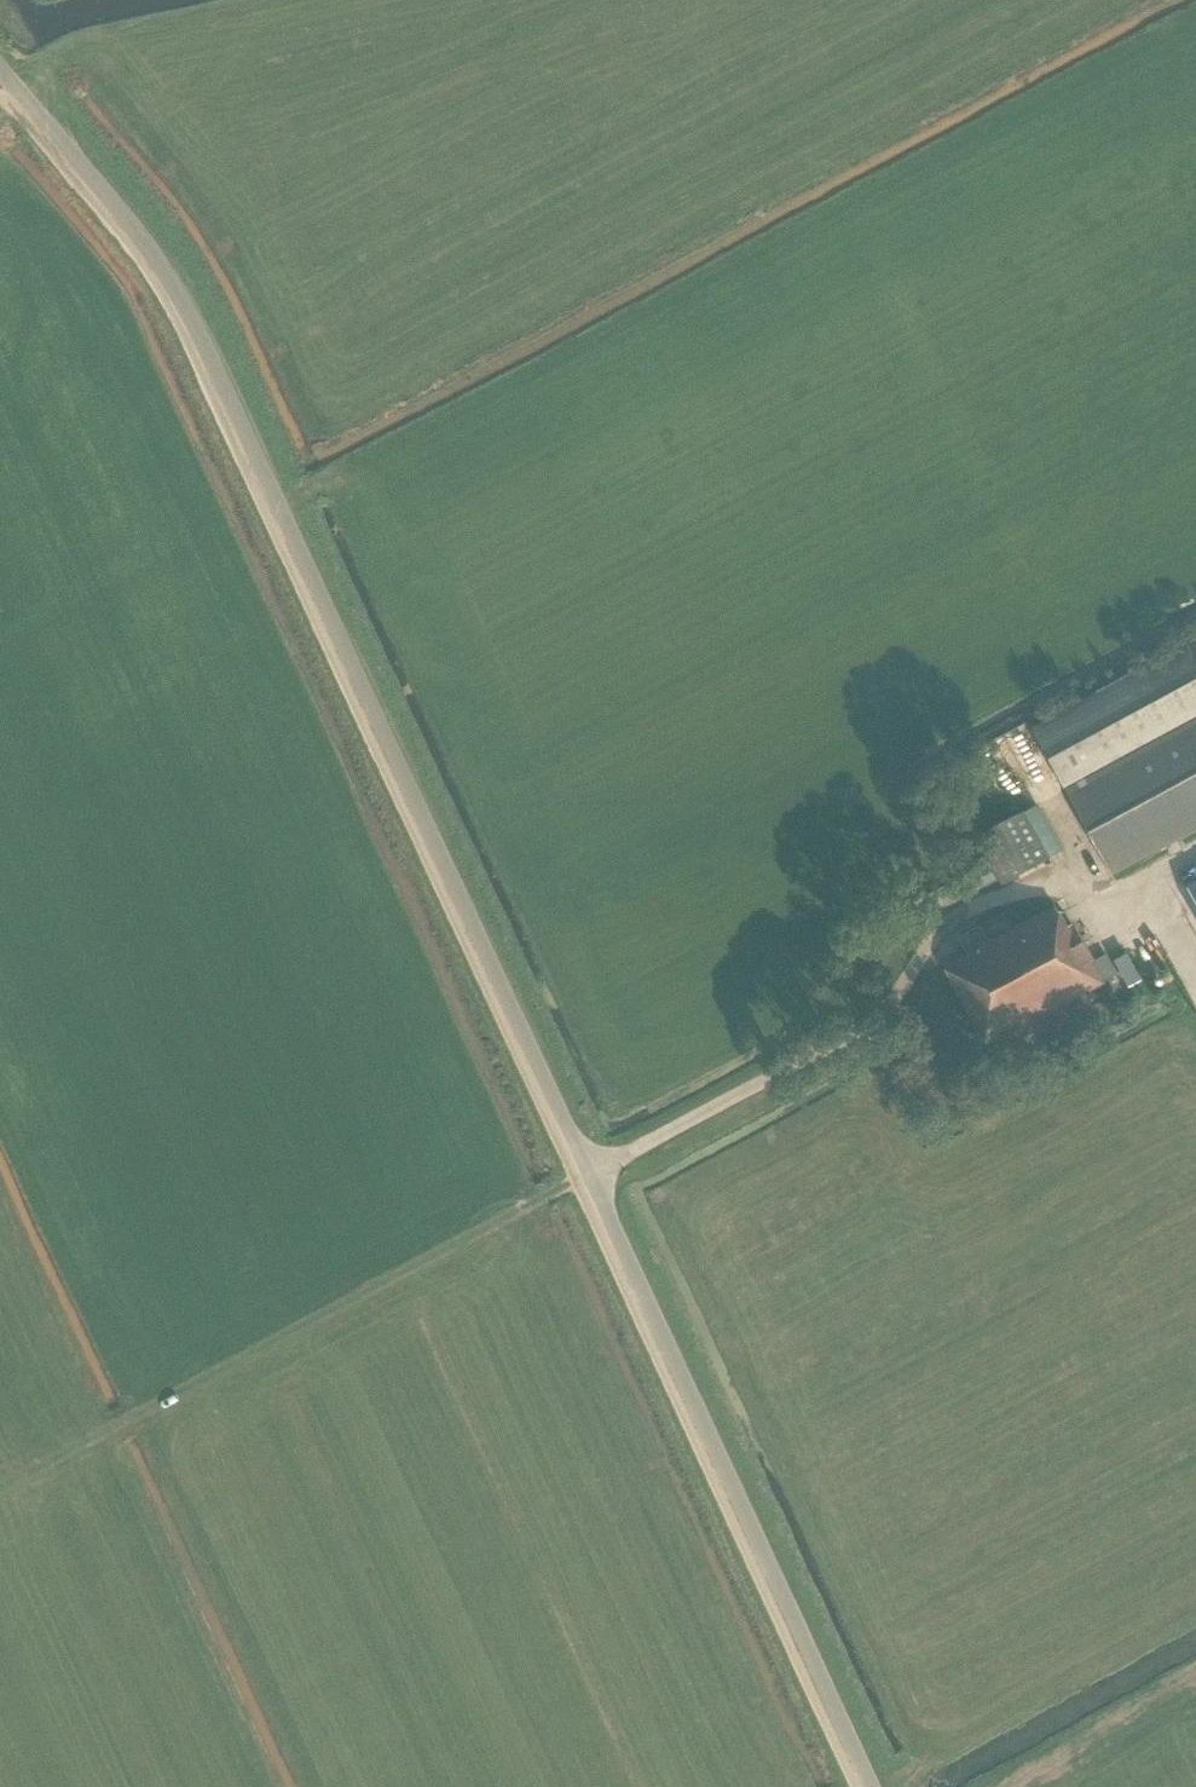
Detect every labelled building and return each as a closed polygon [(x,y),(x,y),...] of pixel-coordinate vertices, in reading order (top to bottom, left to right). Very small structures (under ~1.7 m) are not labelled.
[(1186,646),(1032,729),(1064,789),(1195,717),(1195,665),(1186,646)] [(1195,830),(1195,720),(1066,790),(1112,875),(1195,830)] [(1063,851),(1038,805),(976,840),(1001,886),(1063,851)] [(995,881),(987,866),(973,874),(981,889),(995,881)] [(1187,888),(1195,904),(1195,883),(1187,888)] [(1040,916),(989,944),(979,927),(958,938),(967,956),(945,968),(987,1047),(1104,984),(1072,925),(1067,927),(1055,906),(1039,914),(1040,916)]
